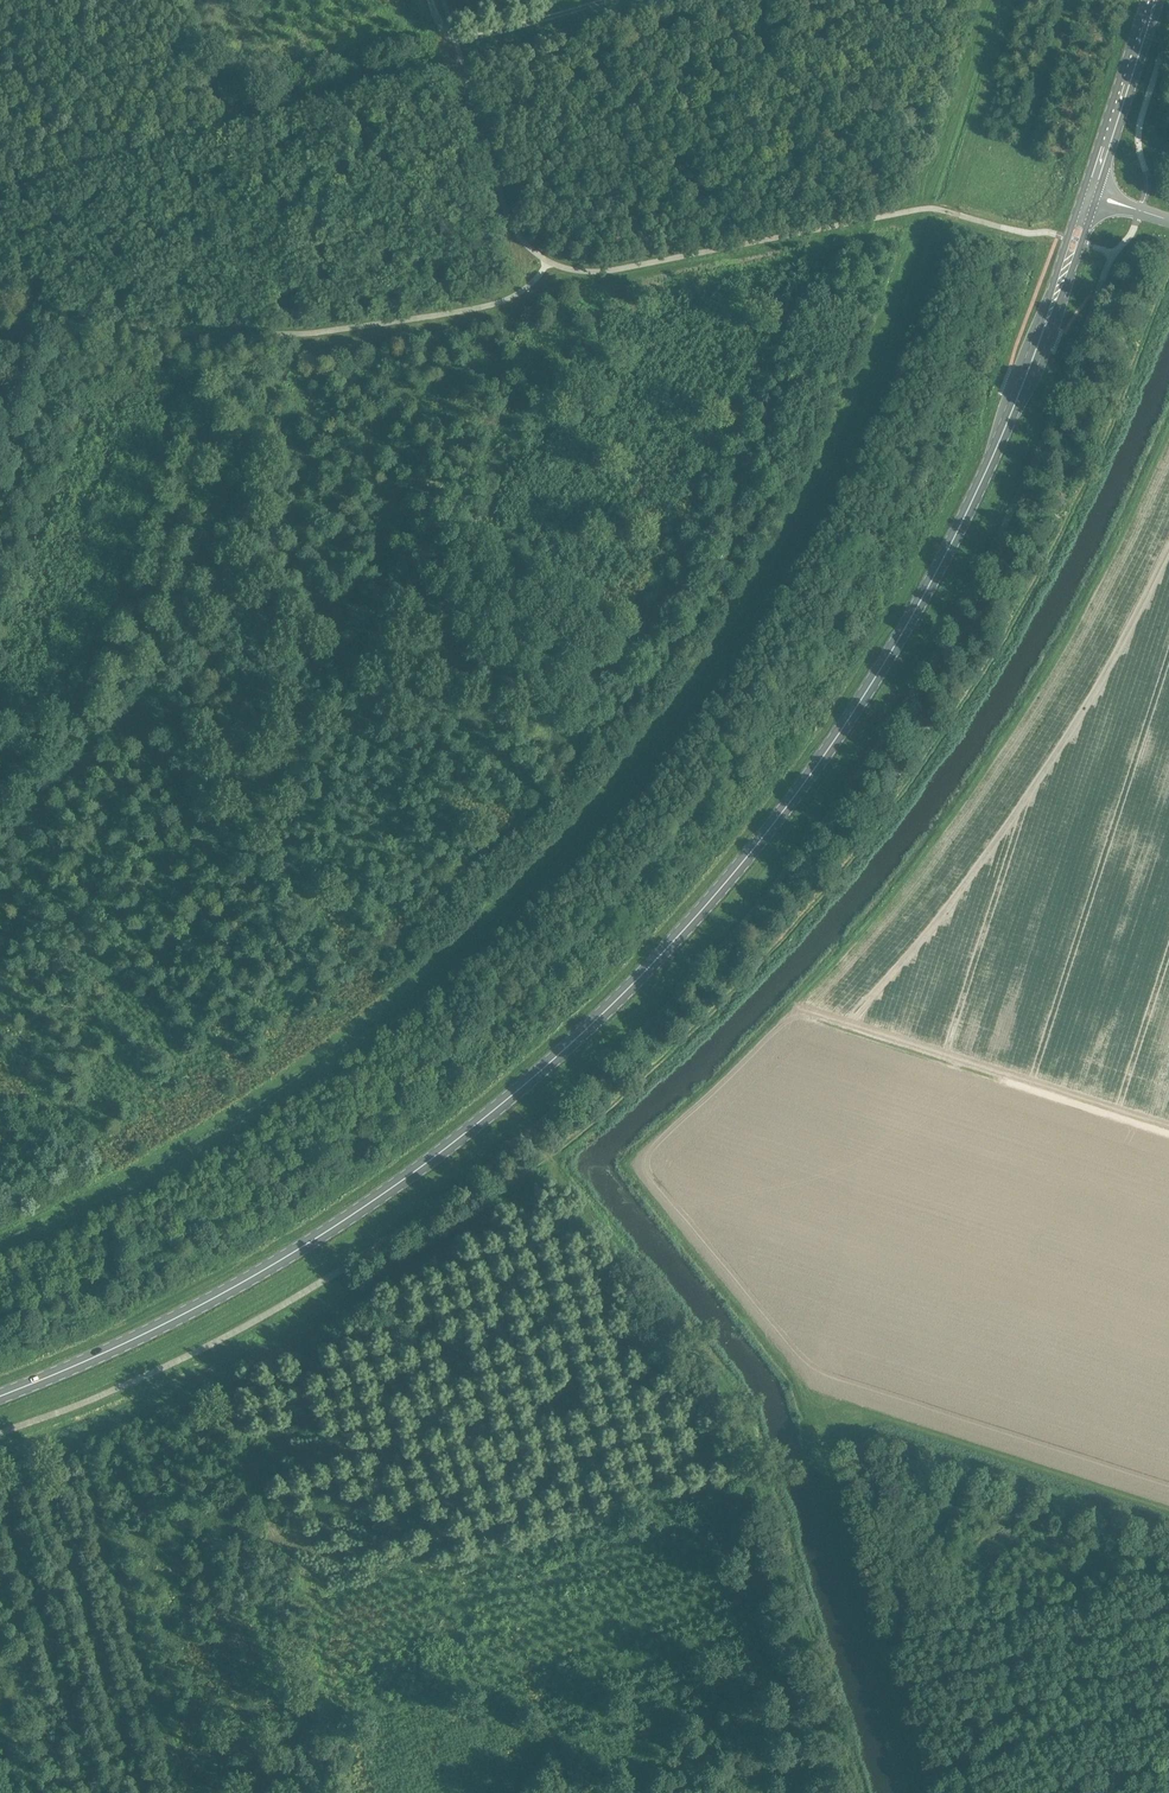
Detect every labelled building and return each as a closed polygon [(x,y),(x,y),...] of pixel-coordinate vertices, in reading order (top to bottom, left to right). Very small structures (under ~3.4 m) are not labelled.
[(175,60),(187,71),(196,61),(184,50),(175,60)]
